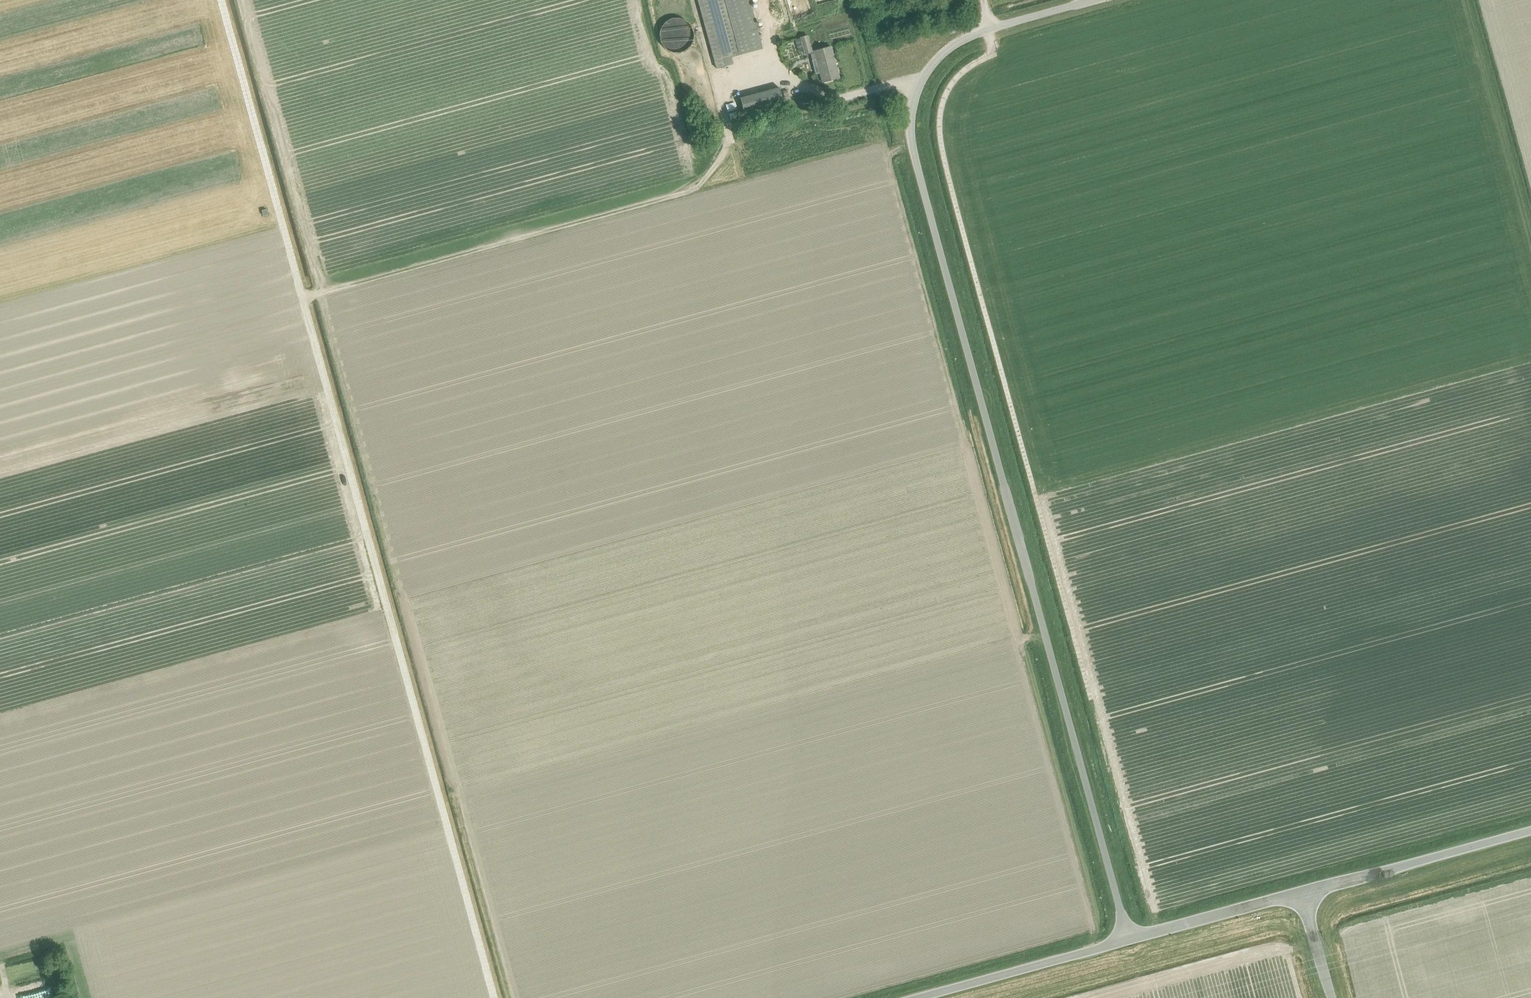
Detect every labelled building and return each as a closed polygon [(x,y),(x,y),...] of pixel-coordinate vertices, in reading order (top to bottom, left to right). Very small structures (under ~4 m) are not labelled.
[(762,49),(748,0),(697,0),(716,69),(732,64),(731,57),(762,49)] [(791,3),(794,17),(837,7),(835,0),(803,0),(791,3)] [(676,18),(673,18),(670,19),(667,20),(665,21),(663,23),(661,26),(659,28),(658,31),(658,34),(658,37),(658,40),(659,43),(661,46),(663,48),(665,50),(668,52),(671,53),(674,53),(677,53),(680,52),(683,51),(685,50),(688,48),(690,45),(691,43),(692,40),(693,37),(693,34),(692,31),(691,28),(689,25),(687,23),(685,21),(682,20),(679,19),(676,18)] [(806,54),(811,52),(807,36),(802,37),(806,54)] [(822,83),(839,78),(830,47),(813,52),(815,59),(811,60),(815,75),(819,74),(822,83)] [(779,88),(739,98),(745,118),(784,107),(779,88)]
